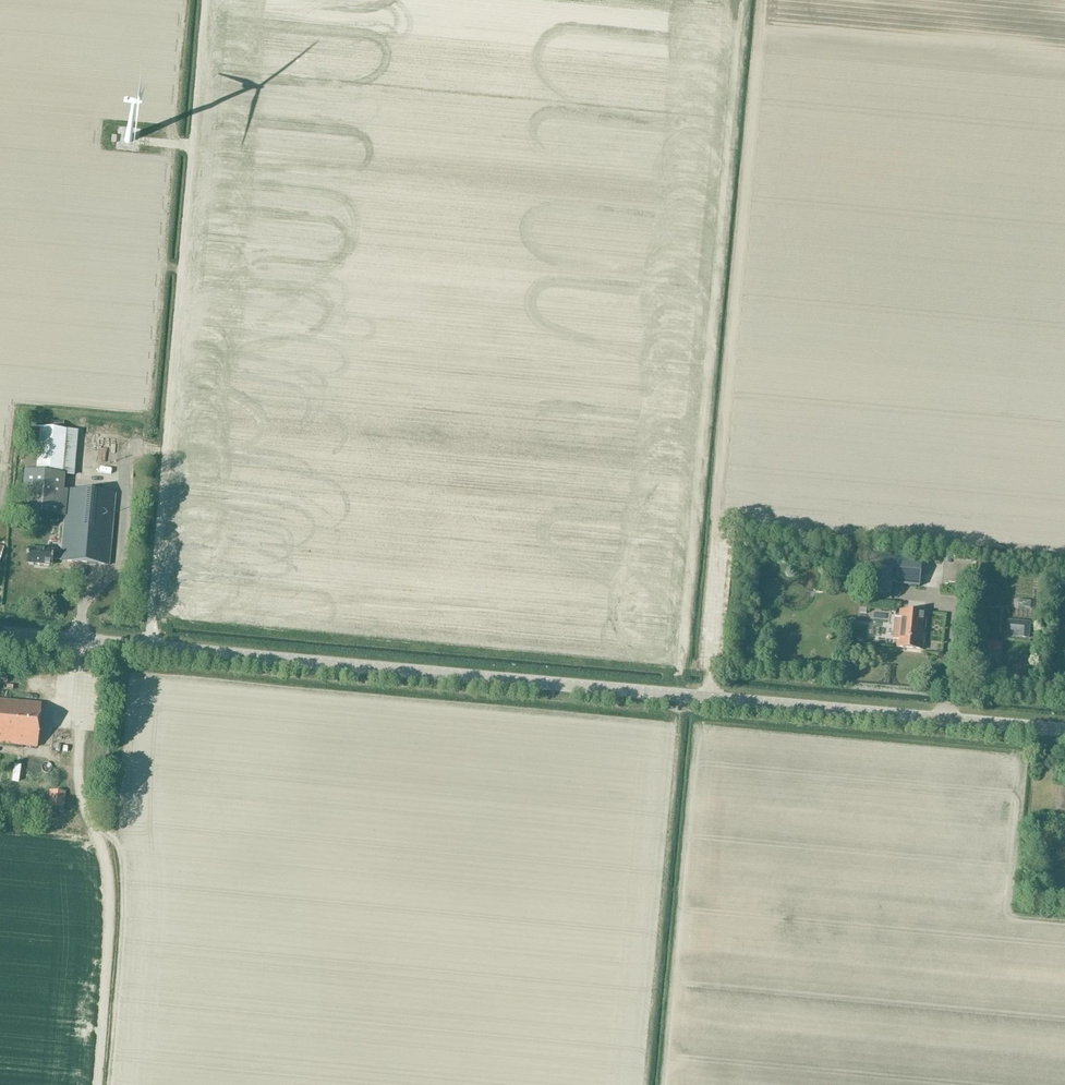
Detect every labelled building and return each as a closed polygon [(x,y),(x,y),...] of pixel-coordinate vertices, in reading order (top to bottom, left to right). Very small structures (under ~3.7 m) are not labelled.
[(64,422),(52,421),(51,429),(63,430),(64,422)] [(29,429),(21,513),(61,517),(64,491),(65,476),(69,432),(29,429)] [(27,549),(26,564),(53,566),(53,560),(62,561),(61,562),(108,566),(114,495),(68,491),(65,517),(62,552),(27,549)] [(873,554),(869,593),(892,595),(893,584),(920,587),(923,559),(873,554)] [(879,615),(884,608),(879,604),(873,610),(879,615)] [(897,648),(924,650),(927,613),(901,611),(897,648)] [(1008,621),(1007,630),(1020,632),(1019,638),(1029,638),(1030,623),(1008,621)] [(987,642),(986,651),(1002,652),(1003,643),(987,642)] [(36,747),(40,704),(0,700),(0,744),(36,747)] [(51,790),(50,807),(66,808),(67,791),(51,790)]
